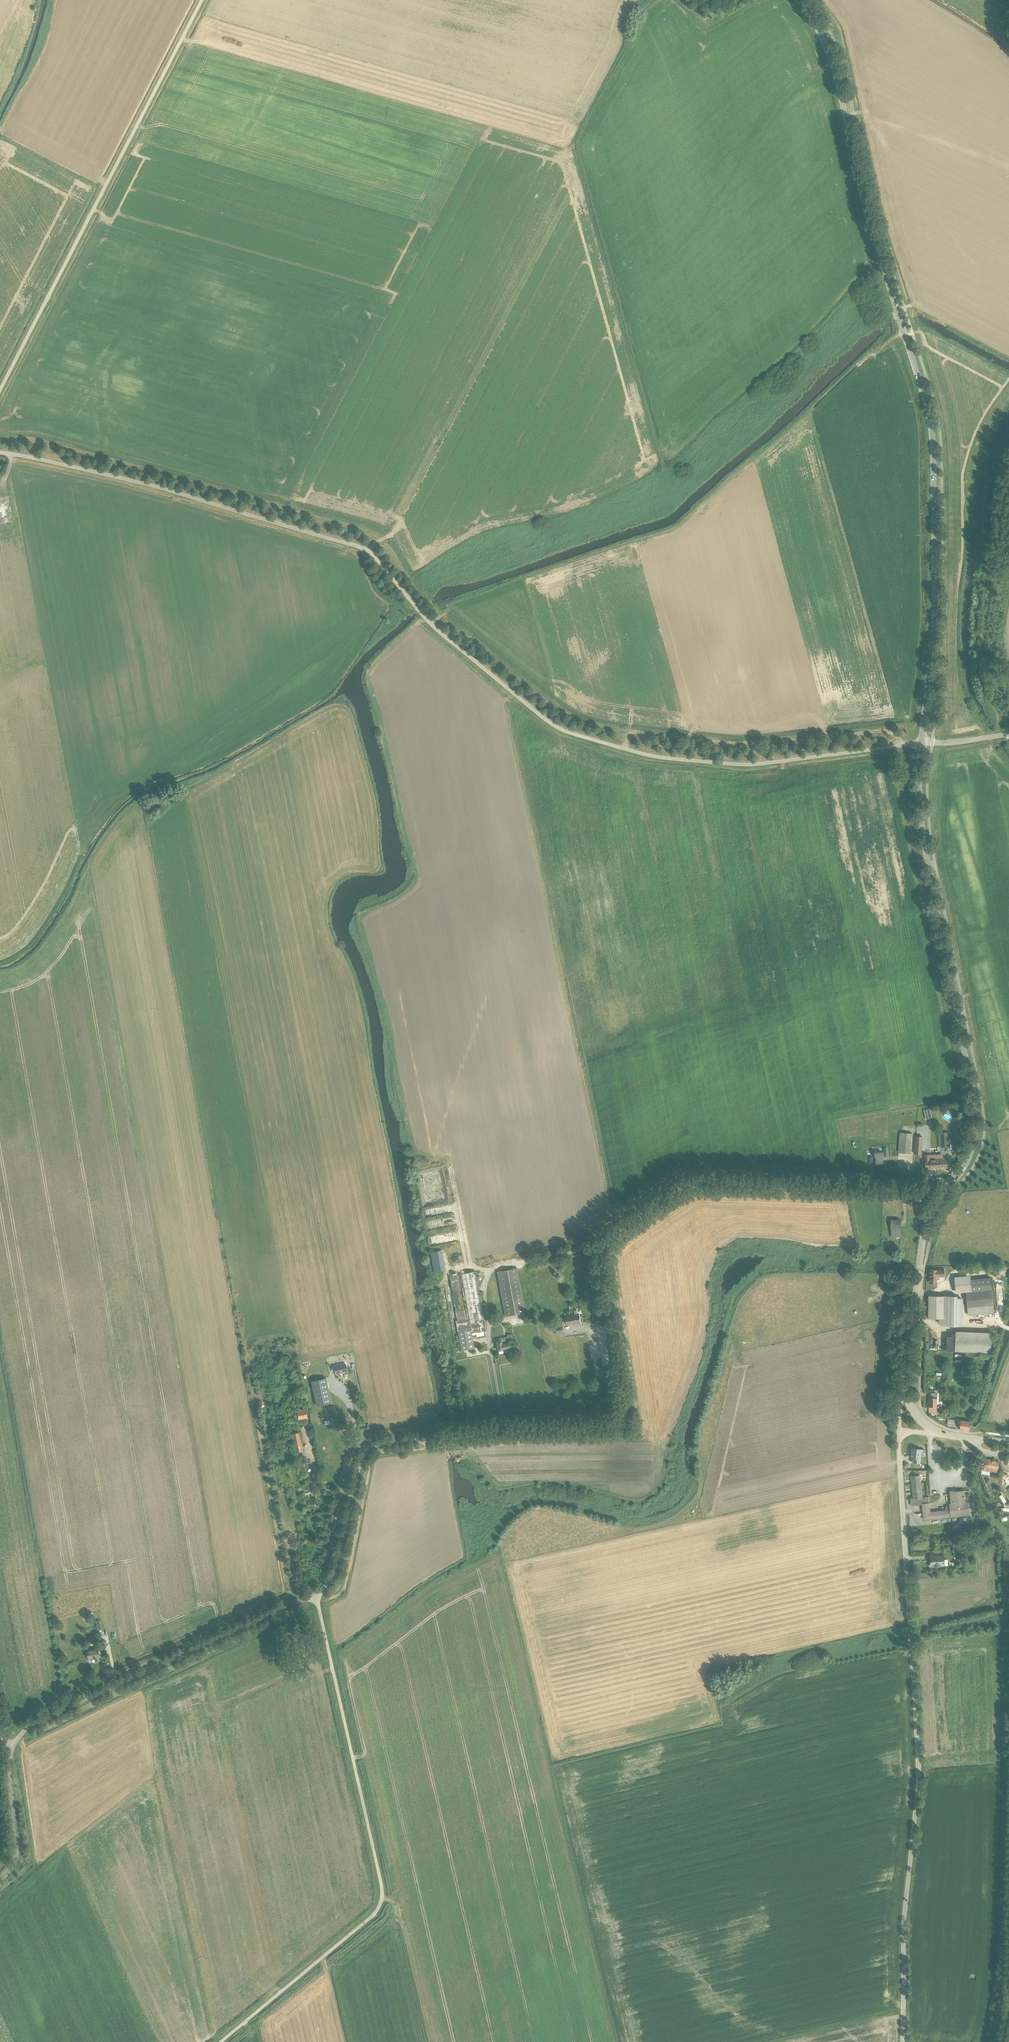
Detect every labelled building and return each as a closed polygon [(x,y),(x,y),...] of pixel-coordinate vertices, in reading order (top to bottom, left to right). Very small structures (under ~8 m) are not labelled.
[(930,1108),(924,1110),(926,1119),(932,1117),(930,1108)] [(938,1133),(939,1147),(947,1147),(946,1132),(938,1133)] [(898,1153),(910,1154),(912,1134),(900,1133),(898,1153)] [(875,1157),(870,1157),(870,1164),(876,1164),(876,1163),(883,1163),(883,1155),(884,1155),(884,1156),(888,1156),(887,1148),(884,1149),(884,1152),(874,1153),(875,1157)] [(929,1155),(924,1155),(925,1169),(937,1169),(936,1159),(929,1160),(929,1155)] [(948,1158),(936,1159),(937,1169),(948,1168),(948,1158)] [(891,1237),(900,1237),(900,1220),(891,1220),(891,1237)] [(428,1252),(432,1272),(445,1270),(441,1250),(428,1252)] [(497,1272),(505,1316),(525,1312),(517,1268),(497,1272)] [(930,1278),(929,1278),(929,1283),(937,1283),(937,1277),(945,1277),(945,1270),(930,1270),(930,1278)] [(484,1335),(483,1331),(486,1330),(476,1271),(450,1276),(458,1320),(456,1321),(461,1350),(474,1348),(472,1337),(484,1335)] [(970,1275),(954,1276),(956,1292),(966,1292),(968,1315),(994,1313),(991,1277),(971,1279),(970,1275)] [(944,1318),(944,1295),(929,1295),(928,1318),(939,1318),(944,1318)] [(944,1318),(939,1318),(939,1323),(944,1326),(963,1326),(963,1298),(957,1298),(957,1296),(944,1295),(944,1318)] [(575,1315),(566,1317),(567,1325),(581,1323),(580,1314),(578,1315),(577,1310),(574,1310),(575,1315)] [(553,1322),(555,1334),(564,1332),(562,1321),(553,1322)] [(956,1331),(955,1351),(991,1352),(992,1332),(956,1331)] [(498,1338),(499,1341),(496,1341),(498,1354),(503,1353),(502,1348),(509,1347),(508,1344),(509,1344),(507,1337),(498,1338)] [(347,1371),(346,1363),(334,1366),(331,1367),(332,1371),(332,1372),(333,1372),(334,1373),(335,1373),(335,1374),(347,1371)] [(327,1379),(312,1383),(318,1407),(332,1404),(327,1379)] [(929,1398),(929,1413),(937,1413),(937,1398),(929,1398)] [(298,1416),(299,1419),(307,1418),(306,1409),(297,1410),(297,1411),(295,1412),(296,1417),(298,1416)] [(961,1420),(960,1424),(960,1429),(969,1430),(970,1421),(961,1420)] [(292,1434),(296,1452),(303,1451),(299,1432),(292,1434)] [(912,1448),(911,1457),(914,1458),(913,1462),(921,1463),(921,1455),(924,1455),(924,1449),(912,1448)] [(983,1458),(981,1474),(990,1476),(991,1471),(993,1472),(993,1474),(999,1475),(1000,1469),(998,1469),(999,1461),(995,1460),(995,1458),(994,1458),(993,1460),(983,1458)] [(912,1484),(921,1483),(921,1476),(912,1477),(912,1484)] [(921,1483),(912,1484),(913,1491),(922,1490),(921,1483)] [(922,1503),(922,1504),(923,1520),(939,1518),(939,1519),(942,1519),(942,1518),(970,1515),(969,1501),(966,1501),(964,1490),(955,1491),(955,1490),(949,1490),(951,1503),(949,1503),(949,1506),(945,1506),(946,1510),(930,1511),(929,1502),(929,1503),(922,1503)] [(923,1497),(914,1498),(910,1499),(911,1505),(922,1504),(922,1503),(929,1503),(928,1496),(923,1497)] [(958,1542),(952,1542),(953,1552),(961,1552),(961,1547),(958,1547),(958,1542)] [(931,1561),(930,1561),(930,1566),(948,1565),(948,1559),(945,1559),(944,1554),(930,1555),(931,1561)] [(86,1649),(88,1658),(99,1656),(97,1647),(86,1649)]
